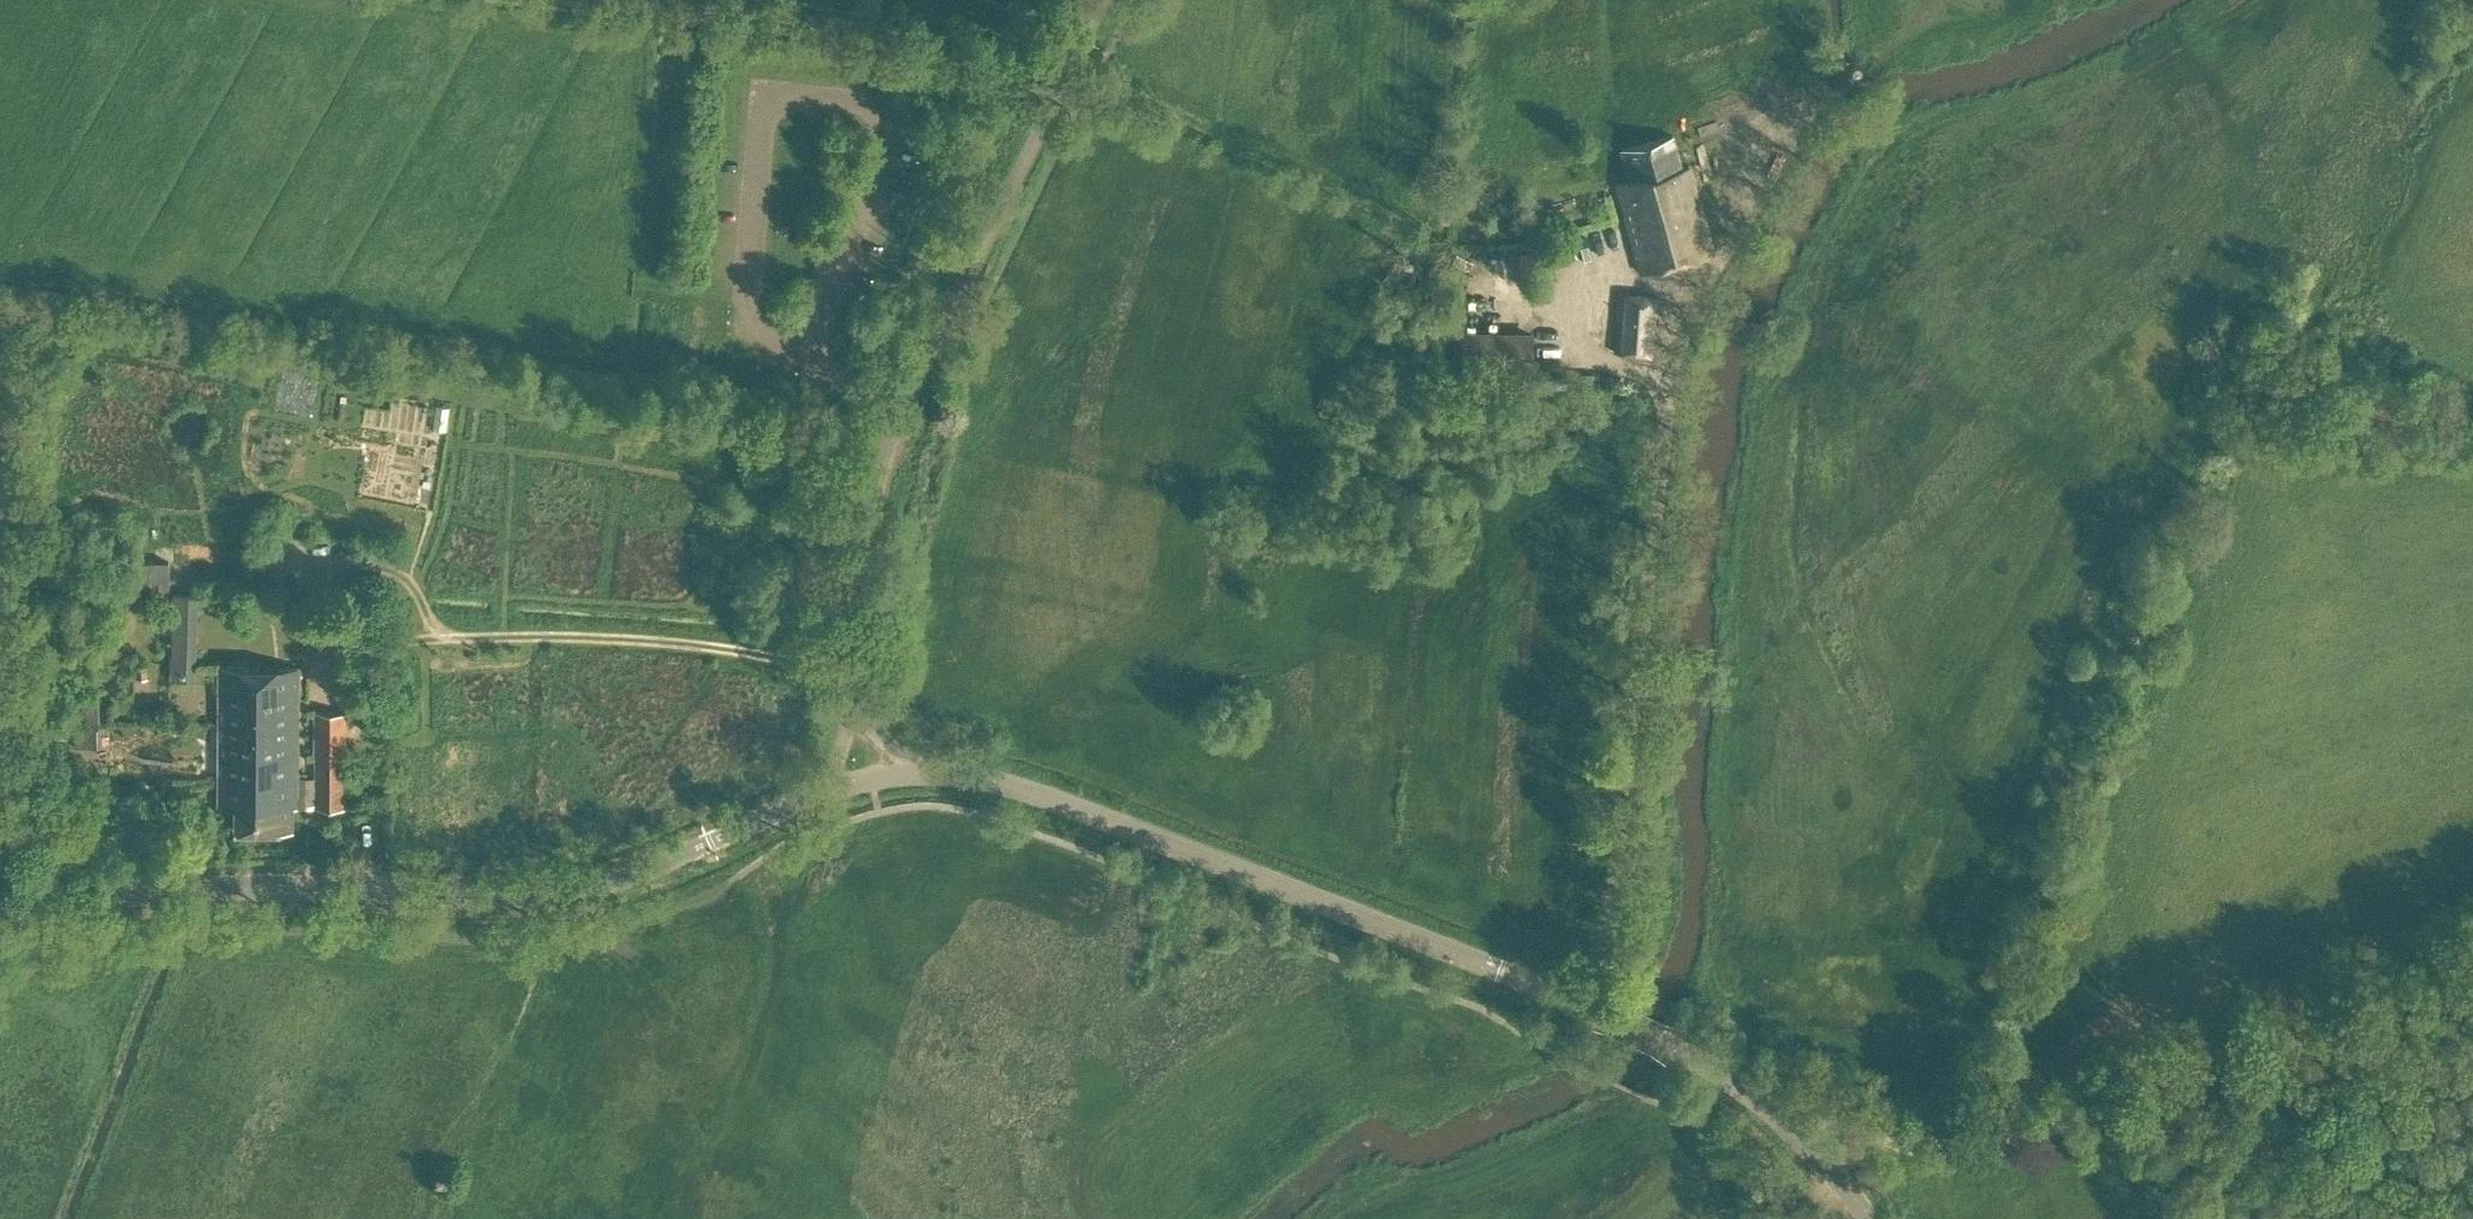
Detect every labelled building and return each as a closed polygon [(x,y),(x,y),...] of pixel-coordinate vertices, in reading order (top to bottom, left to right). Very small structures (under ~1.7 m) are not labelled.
[(1714,250),(1691,166),(1684,168),(1676,136),(1624,151),(1632,181),(1620,185),(1643,269),(1714,250)] [(1613,351),(1653,354),(1658,295),(1618,291),(1613,351)] [(1459,356),(1533,357),(1534,324),(1459,323),(1459,356)] [(1594,372),(1574,374),(1575,388),(1595,386),(1594,372)] [(172,560),(118,559),(118,577),(129,577),(129,587),(171,588),(172,560)] [(174,593),(171,686),(195,687),(198,594),(174,593)] [(137,666),(136,677),(148,678),(148,667),(137,666)] [(222,667),(222,723),(301,724),(302,668),(222,667)] [(77,696),(77,721),(102,722),(101,695),(77,696)] [(348,758),(349,713),(319,712),(318,758),(348,758)] [(102,722),(77,721),(78,747),(103,746),(102,722)] [(301,777),(301,724),(222,723),(221,780),(242,781),(242,779),(276,779),(276,781),(301,780),(300,777),(301,777)] [(348,758),(318,758),(318,808),(348,808),(348,758)] [(301,806),(301,777),(300,777),(301,780),(276,781),(276,779),(242,779),(242,781),(221,780),(221,807),(238,807),(238,831),(294,831),(294,806),(301,806)]
